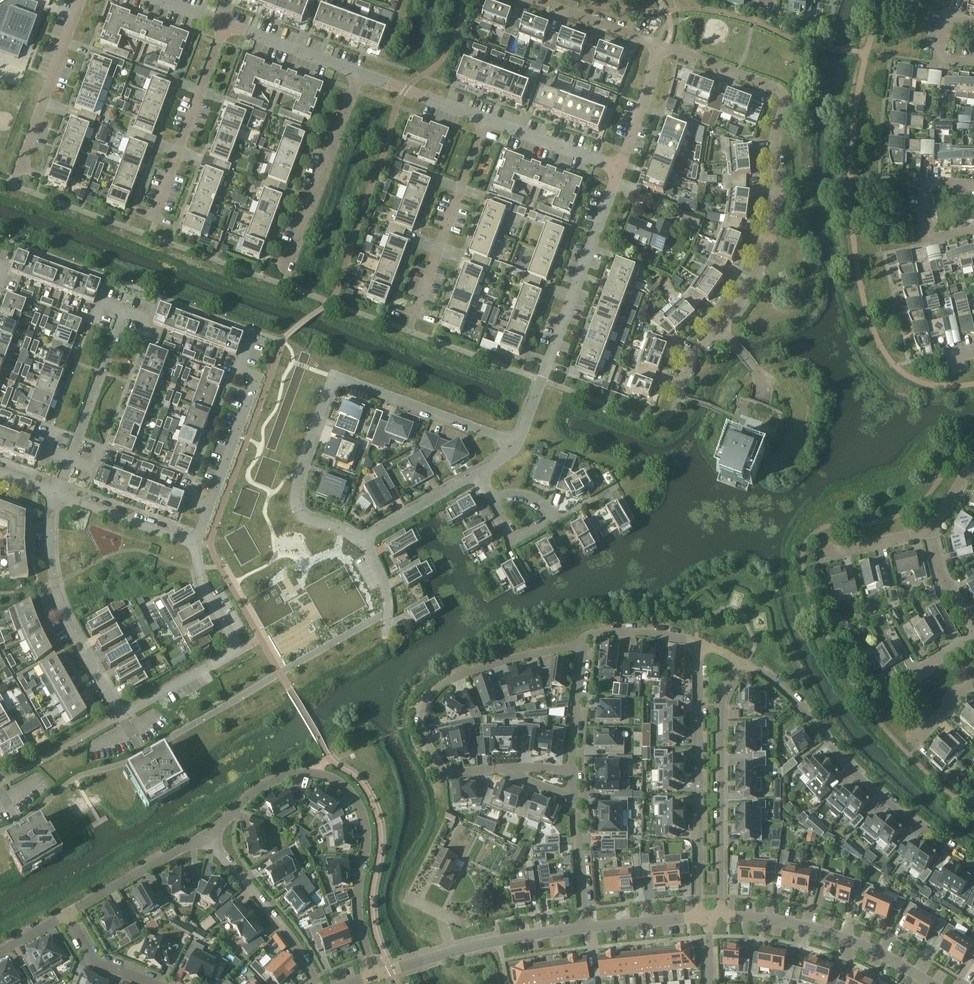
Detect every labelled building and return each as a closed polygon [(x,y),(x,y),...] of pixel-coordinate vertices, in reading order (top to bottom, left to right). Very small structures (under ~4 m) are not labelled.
[(18,59),(23,45),(27,47),(37,19),(33,18),(38,4),(26,0),(0,0),(0,52),(18,59)] [(267,0),(256,0),(254,5),(264,9),(267,0)] [(278,0),(267,0),(264,9),(273,12),(278,0)] [(288,0),(278,0),(273,12),(283,16),(288,0)] [(299,0),(288,0),(283,16),(292,19),(299,0)] [(292,19),(301,22),(308,3),(300,0),(299,0),(292,19)] [(816,0),(790,0),(788,13),(805,15),(810,15),(811,4),(815,4),(816,0)] [(391,2),(389,9),(395,11),(397,4),(391,2)] [(493,26),(500,8),(488,4),(485,10),(479,8),(473,22),(480,25),(481,22),(493,26)] [(322,30),(329,11),(320,7),(313,27),(322,30)] [(189,36),(112,8),(99,43),(105,45),(103,51),(127,59),(129,53),(118,49),(121,39),(118,38),(121,32),(167,49),(164,55),(161,54),(158,64),(146,60),(144,66),(168,74),(170,69),(176,71),(189,36)] [(511,36),(516,21),(510,19),(512,13),(500,8),(493,26),(505,31),(504,34),(511,36)] [(331,34),(339,14),(329,11),(322,30),(331,34)] [(341,37),(348,17),(339,14),(331,34),(341,37)] [(350,40),(357,21),(348,17),(341,37),(350,40)] [(531,40),(537,22),(525,18),(523,24),(516,21),(511,36),(518,39),(519,36),(531,40)] [(359,44),(366,24),(357,21),(350,40),(359,44)] [(548,50),(554,35),(547,33),(550,26),(537,22),(531,40),(543,45),(542,48),(548,50)] [(368,47),(375,28),(366,24),(359,44),(368,47)] [(375,28),(368,47),(378,51),(385,31),(375,28)] [(568,54),(575,36),(563,31),(560,38),(554,35),(548,50),(555,53),(556,50),(568,54)] [(586,64),(591,49),(585,47),(587,40),(575,36),(568,54),(580,58),(579,61),(586,64)] [(606,68),(613,50),(600,45),(598,52),(591,49),(586,64),(593,66),(594,63),(606,68)] [(514,54),(523,57),(526,51),(517,47),(514,54)] [(613,50),(606,68),(618,72),(617,75),(624,78),(629,63),(622,61),(625,54),(613,50)] [(107,77),(112,79),(117,66),(122,68),(124,62),(102,54),(100,60),(94,57),(89,70),(107,77)] [(323,86),(246,57),(233,92),(239,94),(237,100),(261,109),(263,103),(251,98),(255,89),(252,88),(254,81),(301,98),(298,105),(295,104),(292,113),(280,109),(278,115),(301,124),(304,118),(310,120),(323,86)] [(467,83),(474,64),(460,59),(455,72),(460,74),(457,80),(467,83)] [(476,87),(483,67),(474,64),(467,83),(476,87)] [(485,90),(493,71),(483,67),(476,87),(485,90)] [(934,87),(936,72),(901,68),(899,79),(897,79),(897,78),(896,81),(896,84),(896,87),(897,89),(897,92),(927,95),(910,93),(911,82),(928,84),(928,86),(934,87)] [(502,72),(493,69),(493,71),(485,90),(494,94),(502,74),(502,72)] [(103,89),(107,77),(89,70),(84,83),(103,89)] [(147,92),(166,99),(171,86),(164,83),(166,78),(151,72),(149,78),(152,79),(147,92)] [(504,97),(511,78),(502,74),(494,94),(504,97)] [(957,93),(959,75),(948,74),(948,80),(941,79),(939,97),(946,98),(947,92),(957,93)] [(967,101),(970,77),(960,75),(956,104),(967,105),(967,101)] [(513,100),(520,81),(511,78),(504,97),(513,100)] [(696,101),(703,83),(690,78),(688,85),(681,82),(676,97),(683,100),(684,97),(696,101)] [(520,81),(513,100),(523,104),(530,84),(520,81)] [(98,102),(103,89),(84,83),(80,95),(98,102)] [(709,109),(708,112),(708,114),(711,115),(713,111),(716,104),(719,96),(713,94),(715,87),(703,83),(696,101),(695,104),(709,109)] [(543,112),(551,92),(541,89),(534,108),(543,112)] [(161,111),(166,99),(147,92),(143,104),(161,111)] [(553,115),(560,96),(551,92),(543,112),(553,115)] [(733,118),(740,97),(728,92),(726,99),(719,96),(716,104),(714,111),(733,118)] [(925,107),(927,95),(897,92),(896,103),(894,103),(893,103),(893,105),(893,108),(893,111),(894,114),(894,116),(924,118),(906,117),(908,106),(925,107)] [(94,114),(98,102),(80,95),(75,108),(81,110),(79,116),(95,121),(97,116),(94,114)] [(562,118),(569,99),(560,96),(553,115),(562,118)] [(753,101),(740,97),(733,118),(755,126),(761,108),(751,105),(753,101)] [(571,122),(578,102),(569,99),(562,118),(571,122)] [(121,101),(118,109),(125,112),(127,106),(125,105),(125,103),(121,102),(121,101)] [(580,125),(587,105),(578,102),(571,122),(580,125)] [(223,120),(241,126),(247,128),(254,110),(236,103),(234,109),(227,107),(223,120)] [(157,123),(161,111),(143,104),(138,117),(157,123)] [(589,129),(597,109),(587,105),(580,125),(589,129)] [(597,109),(589,129),(599,132),(602,125),(606,127),(612,110),(607,108),(606,112),(597,109)] [(93,127),(95,121),(79,116),(77,121),(71,119),(66,132),(85,139),(89,126),(93,127)] [(924,118),(894,116),(893,128),(891,127),(892,138),(905,139),(905,129),(923,131),(924,118)] [(152,136),(157,123),(138,117),(134,129),(130,128),(128,134),(144,139),(146,134),(152,136)] [(435,166),(448,132),(410,118),(402,139),(406,140),(407,137),(426,144),(424,151),(421,150),(417,159),(405,155),(403,161),(427,170),(429,164),(435,166)] [(665,131),(684,138),(686,132),(690,132),(692,125),(673,118),(671,123),(668,122),(665,131)] [(237,139),(241,126),(223,120),(218,132),(237,139)] [(281,141),(300,148),(304,135),(298,133),(300,127),(285,121),(282,127),(286,129),(281,141)] [(950,132),(951,129),(951,124),(942,123),(942,127),(945,128),(945,132),(950,132)] [(104,127),(99,141),(105,143),(110,129),(104,127)] [(681,148),(684,138),(665,131),(661,141),(681,148)] [(80,151),(85,139),(66,132),(62,144),(80,151)] [(144,139),(128,134),(124,132),(123,137),(126,138),(126,140),(129,141),(125,153),(143,160),(148,147),(141,145),(144,139)] [(232,151),(237,139),(218,132),(214,144),(232,151)] [(736,163),(750,162),(749,149),(742,149),(741,142),(720,137),(721,152),(730,154),(730,163),(736,163)] [(295,160),(300,148),(281,141),(277,154),(295,160)] [(677,157),(681,148),(661,141),(658,150),(677,157)] [(928,143),(892,142),(892,152),(889,151),(890,159),(893,166),(903,166),(904,153),(921,154),(921,156),(928,156),(928,143)] [(89,151),(91,146),(85,143),(83,149),(89,151)] [(76,163),(80,151),(62,144),(57,157),(76,163)] [(228,164),(232,151),(214,144),(209,157),(215,159),(213,165),(229,171),(231,165),(228,164)] [(952,170),(952,152),(942,152),(942,146),(934,145),(934,157),(934,163),(941,164),(940,170),(952,170)] [(677,158),(677,157),(658,150),(655,159),(674,166),(679,168),(682,160),(677,158)] [(81,152),(78,160),(86,164),(90,156),(81,152)] [(962,170),(963,152),(952,152),(952,170),(962,170)] [(973,171),(973,153),(963,152),(962,170),(973,171)] [(139,173),(143,160),(125,153),(120,166),(139,173)] [(583,182),(506,153),(494,188),(500,190),(498,196),(522,205),(524,199),(512,194),(516,185),(513,184),(515,177),(561,194),(559,201),(556,200),(552,209),(541,205),(538,211),(562,220),(564,214),(571,216),(583,182)] [(291,173),(295,160),(277,154),(272,166),(291,173)] [(71,176),(76,163),(57,157),(53,169),(71,176)] [(671,175),(674,166),(655,159),(651,168),(671,175)] [(728,184),(744,183),(744,175),(751,175),(750,162),(736,163),(730,163),(727,164),(729,177),(728,184)] [(227,177),(229,171),(213,165),(211,171),(205,168),(200,181),(219,188),(223,176),(227,177)] [(134,185),(139,173),(120,166),(116,178),(134,185)] [(286,185),(291,173),(272,166),(268,178),(264,177),(262,183),(278,189),(280,183),(286,185)] [(407,187),(425,194),(430,181),(424,179),(426,173),(405,166),(403,172),(411,175),(407,187)] [(667,184),(671,175),(651,168),(648,177),(667,184)] [(66,189),(71,176),(53,169),(48,182),(66,189)] [(664,194),(667,184),(648,177),(644,187),(664,194)] [(130,197),(134,185),(116,178),(111,191),(130,197)] [(214,200),(219,188),(200,181),(196,194),(214,200)] [(275,195),(278,189),(262,183),(260,189),(263,190),(259,203),(277,210),(282,197),(275,195)] [(728,184),(726,184),(724,184),(724,190),(728,191),(726,204),(749,207),(751,194),(744,193),(744,183),(728,184)] [(421,207),(425,194),(407,187),(402,200),(421,207)] [(83,201),(85,194),(77,191),(75,198),(83,201)] [(125,210),(130,197),(111,191),(106,203),(125,210)] [(209,213),(214,200),(196,194),(191,206),(209,213)] [(696,198),(697,194),(692,194),(691,202),(680,198),(677,205),(694,211),(696,198)] [(483,216),(502,222),(506,210),(510,212),(512,205),(495,199),(493,205),(488,203),(483,216)] [(416,219),(421,207),(402,200),(398,212),(416,219)] [(273,222),(277,210),(259,203),(254,215),(273,222)] [(719,223),(723,223),(729,225),(738,227),(740,219),(747,220),(749,207),(726,204),(725,216),(720,216),(719,223)] [(205,225),(209,213),(191,206),(186,218),(205,225)] [(525,217),(527,210),(519,208),(517,214),(525,217)] [(412,232),(416,219),(398,212),(393,225),(390,223),(387,229),(403,235),(405,229),(412,232)] [(536,221),(539,215),(531,212),(528,218),(536,221)] [(699,229),(702,219),(685,214),(682,224),(699,229)] [(268,234),(273,222),(254,215),(250,228),(268,234)] [(497,235),(502,222),(483,216),(479,228),(497,235)] [(542,237),(561,243),(565,231),(560,229),(563,224),(545,217),(543,224),(546,225),(542,237)] [(200,238),(205,225),(186,218),(182,231),(200,238)] [(669,234),(672,227),(658,222),(656,228),(647,225),(646,228),(632,222),(625,239),(648,248),(649,246),(662,252),(669,234)] [(738,227),(729,225),(723,223),(721,230),(716,242),(737,251),(742,239),(736,236),(738,227)] [(263,247),(268,234),(250,228),(245,240),(263,247)] [(493,247),(497,235),(479,228),(474,240),(493,247)] [(401,241),(403,235),(387,229),(385,235),(389,236),(384,249),(403,256),(407,243),(401,241)] [(556,256),(561,243),(542,237),(537,249),(556,256)] [(259,260),(263,247),(245,240),(240,253),(259,260)] [(488,259),(493,247),(474,240),(470,253),(474,255),(472,260),(490,267),(489,267),(492,260),(488,259)] [(216,250),(218,244),(211,241),(209,247),(216,250)] [(733,263),(737,251),(716,242),(712,255),(708,261),(722,268),(726,260),(733,263)] [(963,270),(973,268),(968,244),(957,247),(961,264),(963,270)] [(226,254),(228,248),(222,245),(220,251),(226,254)] [(942,261),(941,256),(939,246),(933,248),(935,256),(936,262),(942,261)] [(951,266),(961,264),(957,247),(946,249),(948,255),(941,256),(942,261),(945,274),(953,273),(951,266)] [(936,262),(935,256),(933,248),(898,256),(900,267),(899,267),(898,267),(899,270),(900,272),(901,275),(902,277),(904,279),(903,279),(903,280),(915,277),(913,265),(929,261),(930,264),(936,262)] [(398,268),(403,256),(384,249),(380,261),(398,268)] [(551,268),(556,256),(537,249),(533,261),(551,268)] [(22,277),(29,258),(18,254),(11,272),(22,277)] [(614,270),(633,278),(636,279),(641,265),(622,257),(620,262),(617,261),(614,270)] [(32,280),(39,261),(29,258),(22,277),(32,280)] [(718,276),(722,268),(708,261),(704,259),(703,262),(706,264),(705,267),(707,269),(700,280),(716,291),(723,280),(718,276)] [(487,273),(489,267),(490,267),(472,260),(470,266),(465,264),(461,277),(479,284),(484,271),(487,273)] [(42,284),(49,265),(39,261),(32,280),(42,284)] [(393,281),(398,268),(380,261),(375,274),(393,281)] [(547,281),(551,268),(533,261),(528,274),(525,273),(523,279),(540,285),(542,280),(547,281)] [(508,266),(500,264),(498,270),(506,273),(508,266)] [(52,288),(59,269),(49,265),(42,284),(52,288)] [(506,273),(507,273),(514,276),(516,269),(508,266),(506,273)] [(62,291),(69,272),(59,269),(52,288),(62,291)] [(630,287),(633,278),(614,270),(610,279),(630,287)] [(72,295),(79,276),(69,272),(62,291),(72,295)] [(909,303),(921,300),(918,288),(935,285),(932,273),(915,277),(903,280),(903,279),(906,290),(904,291),(904,290),(903,290),(904,293),(905,296),(906,298),(907,300),(909,303)] [(389,293),(393,281),(375,274),(370,286),(389,293)] [(507,274),(504,281),(511,283),(514,277),(507,274)] [(83,296),(89,280),(79,276),(72,295),(82,299),(83,296)] [(475,296),(479,284),(461,277),(456,290),(475,296)] [(700,280),(700,279),(698,278),(690,288),(685,294),(697,304),(703,297),(709,301),(716,291),(700,280)] [(538,291),(540,285),(523,279),(520,285),(524,286),(519,299),(538,306),(542,293),(538,291)] [(626,296),(630,287),(610,279),(607,289),(626,296)] [(654,287),(658,283),(659,282),(655,279),(650,284),(654,287)] [(83,296),(82,299),(94,303),(101,284),(89,280),(83,296)] [(650,292),(654,287),(650,284),(646,289),(650,292)] [(384,306),(389,293),(370,286),(366,299),(384,306)] [(623,305),(626,296),(607,289),(603,298),(623,305)] [(470,309),(475,296),(456,290),(452,302),(470,309)] [(972,318),(967,299),(966,293),(950,296),(951,299),(951,300),(955,299),(955,302),(963,336),(973,333),(973,334),(973,317),(972,318)] [(691,311),(697,304),(685,294),(681,299),(683,302),(673,310),(686,325),(696,316),(691,311)] [(3,307),(22,314),(26,302),(7,295),(3,307)] [(909,303),(911,314),(909,314),(909,316),(910,319),(911,321),(913,324),(914,326),(926,324),(923,312),(940,308),(938,296),(921,300),(909,303)] [(620,314),(623,305),(603,298),(600,307),(620,314)] [(533,318),(538,306),(519,299),(515,311),(533,318)] [(466,321),(470,309),(452,302),(447,314),(466,321)] [(480,313),(485,314),(489,316),(492,307),(483,304),(480,313)] [(644,319),(648,307),(643,305),(639,317),(644,319)] [(164,329),(171,310),(160,306),(153,325),(164,329)] [(22,314),(3,307),(0,314),(0,321),(17,327),(22,314)] [(616,323),(620,314),(600,307),(597,316),(616,323)] [(174,333),(181,314),(171,310),(164,329),(174,333)] [(676,333),(686,325),(673,310),(666,316),(660,312),(650,322),(668,333),(673,329),(676,333)] [(529,330),(533,318),(515,311),(510,324),(529,330)] [(184,336),(191,317),(181,314),(174,333),(184,336)] [(461,334),(466,321),(447,314),(442,327),(461,334)] [(58,328),(77,335),(82,322),(63,315),(58,328)] [(613,332),(616,323),(597,316),(594,325),(613,332)] [(194,340),(201,321),(191,317),(184,336),(194,340)] [(949,318),(952,332),(958,331),(955,317),(949,318)] [(949,318),(914,326),(916,337),(914,337),(914,339),(916,343),(918,348),(921,351),(921,350),(931,347),(928,335),(945,331),(945,334),(952,332),(949,318)] [(17,327),(0,321),(0,335),(12,339),(17,327)] [(205,344),(211,325),(201,321),(194,340),(205,344)] [(524,343),(529,330),(510,324),(506,336),(524,343)] [(215,348),(222,329),(211,325),(205,344),(215,348)] [(610,341),(613,332),(594,325),(590,334),(610,341)] [(73,347),(77,335),(58,328),(54,340),(73,347)] [(225,351),(232,332),(222,329),(215,348),(225,351)] [(232,332),(225,351),(236,355),(243,336),(232,332)] [(642,352),(664,360),(668,348),(662,345),(664,339),(649,333),(642,352)] [(606,351),(610,341),(590,334),(587,344),(606,351)] [(12,339),(0,335),(0,349),(8,352),(12,339)] [(519,355),(524,343),(506,336),(501,349),(519,355)] [(496,353),(499,345),(483,339),(480,347),(496,353)] [(68,360),(73,347),(54,340),(49,353),(68,360)] [(603,360),(606,351),(587,344),(583,353),(603,360)] [(145,360),(164,367),(168,354),(150,347),(145,360)] [(638,364),(635,371),(650,376),(653,370),(659,372),(664,360),(642,352),(638,364)] [(63,372),(68,360),(49,353),(44,365),(63,372)] [(600,369),(603,360),(583,353),(580,362),(600,369)] [(159,379),(164,367),(145,360),(140,372),(159,379)] [(596,379),(600,369),(580,362),(576,372),(596,379)] [(59,384),(63,372),(44,365),(40,377),(59,384)] [(200,380),(219,387),(224,374),(205,367),(200,380)] [(648,383),(650,376),(635,371),(633,378),(636,379),(631,391),(650,398),(653,389),(652,388),(653,385),(648,383)] [(155,391),(159,379),(140,372),(136,384),(155,391)] [(610,383),(614,374),(609,372),(605,381),(610,383)] [(620,385),(623,377),(617,375),(614,383),(620,385)] [(54,397),(59,384),(40,377),(35,390),(54,397)] [(215,400),(219,387),(200,380),(196,393),(215,400)] [(150,404),(155,391),(136,384),(131,397),(150,404)] [(50,409),(54,397),(35,390),(31,402),(50,409)] [(210,412),(215,400),(196,393),(191,405),(210,412)] [(146,416),(150,404),(131,397),(127,409),(146,416)] [(363,406),(345,400),(345,401),(346,401),(345,404),(343,403),(339,415),(340,415),(337,423),(341,424),(339,430),(354,435),(356,429),(354,428),(356,421),(358,422),(363,410),(362,410),(363,406)] [(45,422),(50,409),(31,402),(26,415),(45,422)] [(206,424),(210,412),(191,405),(187,417),(206,424)] [(141,429),(146,416),(127,409),(122,422),(141,429)] [(377,428),(379,425),(382,416),(376,414),(371,426),(377,428)] [(201,437),(206,424),(187,417),(182,430),(201,437)] [(379,425),(377,428),(371,445),(379,448),(381,442),(388,445),(390,439),(403,444),(404,440),(406,441),(408,436),(411,437),(415,425),(402,420),(401,422),(391,419),(387,428),(379,425)] [(136,441),(141,429),(122,422),(118,434),(136,441)] [(10,433),(0,429),(0,450),(3,452),(10,433)] [(197,449),(201,437),(182,430),(178,442),(197,449)] [(13,455),(20,436),(10,433),(3,452),(13,455)] [(132,454),(136,441),(118,434),(113,447),(132,454)] [(452,445),(451,443),(438,439),(425,434),(420,447),(433,452),(435,447),(441,449),(442,450),(442,451),(442,452),(440,453),(444,459),(446,458),(451,467),(456,464),(457,466),(463,463),(462,460),(467,458),(462,449),(460,450),(456,442),(452,445)] [(360,444),(336,435),(334,441),(330,440),(324,457),(347,465),(349,458),(354,459),(360,444)] [(31,440),(30,440),(20,436),(13,455),(24,459),(31,440)] [(161,436),(158,443),(164,445),(165,445),(167,438),(161,436)] [(753,485),(766,449),(730,437),(717,472),(753,485)] [(31,440),(24,459),(35,463),(42,444),(30,440),(31,440)] [(192,462),(197,449),(178,442),(173,455),(192,462)] [(410,490),(427,480),(419,467),(426,463),(420,452),(407,460),(411,467),(401,473),(410,490)] [(187,474),(192,462),(173,455),(168,467),(187,474)] [(557,469),(543,463),(535,481),(534,481),(534,483),(550,488),(553,483),(559,484),(564,468),(558,466),(557,469)] [(105,489),(112,470),(101,466),(94,485),(105,489)] [(376,509),(391,501),(384,489),(391,485),(380,466),(372,470),(378,480),(364,488),(367,494),(362,497),(371,505),(373,503),(376,509)] [(576,476),(575,475),(572,473),(572,471),(564,468),(559,484),(556,490),(568,494),(571,492),(573,496),(576,494),(577,497),(586,492),(584,490),(592,485),(584,472),(576,476)] [(115,493),(122,474),(112,470),(105,489),(115,493)] [(346,485),(343,484),(346,477),(328,471),(323,484),(321,483),(316,496),(327,500),(328,498),(337,501),(340,494),(342,495),(346,485)] [(125,496),(132,477),(122,474),(115,493),(125,496)] [(136,500),(143,481),(132,477),(125,496),(136,500)] [(146,504),(153,485),(143,481),(136,500),(146,504)] [(156,508),(163,489),(153,485),(146,504),(156,508)] [(166,511),(173,492),(163,489),(156,508),(166,511)] [(173,492),(166,511),(177,515),(184,496),(173,492)] [(453,524),(477,511),(468,495),(470,494),(470,493),(448,505),(451,511),(447,513),(453,524)] [(621,533),(632,527),(629,523),(635,519),(622,498),(623,500),(607,509),(621,533)] [(7,527),(8,557),(25,556),(25,546),(29,546),(30,512),(0,501),(0,524),(7,527)] [(965,542),(964,536),(973,521),(962,514),(955,525),(956,526),(954,530),(956,538),(951,539),(954,552),(956,551),(958,558),(973,554),(970,541),(965,542)] [(586,553),(597,547),(594,543),(600,539),(587,518),(588,520),(572,529),(586,553)] [(480,519),(472,524),(474,529),(482,524),(480,519)] [(469,554),(479,549),(493,541),(484,525),(486,524),(485,523),(464,535),(467,541),(463,543),(469,554)] [(407,536),(404,530),(382,543),(382,544),(384,543),(393,558),(418,545),(411,534),(407,536)] [(551,573),(562,567),(559,563),(565,559),(552,538),(553,540),(537,549),(551,573)] [(918,565),(915,552),(907,554),(907,555),(895,558),(899,574),(911,571),(914,574),(916,581),(927,578),(924,564),(918,565)] [(9,569),(26,566),(25,556),(8,557),(9,569)] [(516,593),(527,587),(524,583),(530,579),(517,558),(516,558),(517,560),(502,569),(516,593)] [(422,567),(419,561),(397,573),(397,574),(399,573),(408,589),(432,575),(426,564),(422,567)] [(879,569),(877,561),(862,565),(867,587),(876,584),(878,590),(890,587),(886,568),(879,569)] [(26,566),(9,569),(10,580),(28,578),(26,566)] [(840,570),(840,568),(834,569),(835,571),(830,572),(835,591),(843,589),(845,595),(857,592),(854,580),(848,581),(845,569),(840,570)] [(973,596),(973,570),(966,575),(970,582),(967,584),(973,596)] [(186,614),(182,606),(195,599),(190,590),(177,597),(174,591),(160,599),(173,621),(186,614)] [(142,598),(134,600),(138,607),(145,603),(142,598)] [(429,604),(426,598),(405,611),(407,610),(416,626),(428,619),(433,616),(440,612),(434,601),(429,604)] [(123,602),(110,605),(114,612),(125,606),(123,602)] [(17,619),(34,613),(30,603),(13,608),(17,619)] [(850,607),(853,615),(862,612),(858,603),(850,607)] [(924,624),(934,641),(944,635),(939,625),(944,622),(945,622),(935,605),(934,605),(934,606),(929,609),(934,618),(924,624)] [(196,630),(191,622),(204,615),(199,606),(186,614),(173,621),(182,638),(196,630)] [(109,637),(120,630),(107,608),(96,614),(99,620),(87,627),(92,636),(105,629),(109,636),(109,637)] [(896,611),(892,614),(896,621),(901,619),(896,611)] [(21,630),(37,624),(34,613),(17,619),(21,630)] [(142,618),(137,620),(141,628),(146,625),(142,618)] [(934,641),(924,624),(915,630),(910,622),(905,625),(904,625),(913,641),(913,640),(918,637),(924,647),(934,641)] [(196,630),(182,638),(192,654),(205,646),(201,639),(213,631),(208,623),(196,630)] [(26,641),(42,634),(37,624),(21,630),(26,641)] [(883,648),(893,665),(903,659),(897,649),(902,646),(903,647),(903,646),(893,628),(892,629),(887,632),(893,643),(883,648)] [(118,653),(129,646),(120,630),(109,637),(109,636),(96,644),(101,653),(114,645),(118,653)] [(31,651),(47,643),(42,634),(26,641),(31,651)] [(47,643),(31,651),(36,662),(52,653),(47,643)] [(605,645),(603,645),(600,669),(616,671),(619,647),(612,646),(612,644),(605,644),(605,645)] [(127,669),(139,663),(129,646),(118,653),(105,660),(110,669),(123,661),(127,669)] [(636,673),(642,673),(643,667),(644,649),(632,648),(631,657),(625,656),(624,677),(635,678),(636,673)] [(893,665),(883,648),(873,654),(870,648),(863,653),(863,652),(862,653),(870,666),(870,665),(877,661),(883,671),(893,665)] [(656,650),(644,649),(643,667),(652,668),(652,673),(660,673),(661,659),(655,659),(656,650)] [(661,700),(661,701),(674,702),(674,690),(675,681),(679,681),(684,682),(687,652),(683,652),(683,650),(674,649),(674,651),(671,651),(670,661),(669,661),(669,669),(668,675),(663,675),(662,695),(661,700)] [(44,675),(59,666),(54,656),(39,665),(44,675)] [(177,658),(171,661),(174,666),(180,663),(177,658)] [(551,668),(541,670),(544,690),(552,688),(552,685),(565,687),(568,663),(566,663),(567,661),(559,660),(559,662),(552,661),(551,668)] [(127,669),(114,676),(119,685),(132,677),(137,685),(148,679),(139,663),(127,669)] [(49,684),(65,676),(59,666),(44,675),(49,684)] [(525,668),(518,670),(524,694),(531,693),(532,697),(545,694),(544,690),(542,681),(535,683),(531,669),(525,670),(525,668)] [(509,689),(503,691),(506,704),(510,703),(518,701),(517,696),(524,694),(518,670),(511,672),(512,674),(506,675),(509,689)] [(55,694),(70,685),(65,676),(49,684),(55,694)] [(490,677),(475,682),(480,697),(482,697),(485,707),(494,704),(497,713),(507,710),(506,704),(503,691),(502,689),(495,692),(490,677)] [(620,683),(619,695),(627,696),(628,684),(620,683)] [(60,703),(75,694),(70,685),(55,694),(60,703)] [(37,698),(46,695),(44,687),(34,691),(37,698)] [(451,694),(444,705),(459,716),(464,711),(465,712),(469,710),(473,719),(482,717),(471,691),(463,695),(463,696),(458,699),(451,694)] [(752,694),(739,694),(739,705),(743,705),(743,709),(750,709),(749,716),(762,716),(762,709),(767,709),(767,694),(759,694),(759,692),(752,692),(752,694)] [(65,713),(81,704),(75,694),(60,703),(65,713)] [(4,714),(9,711),(0,695),(0,717),(4,714)] [(615,703),(602,703),(602,709),(599,709),(599,711),(597,711),(597,719),(599,719),(599,721),(621,721),(621,708),(627,708),(627,697),(615,696),(615,703)] [(81,704),(65,713),(71,722),(86,714),(81,704)] [(659,712),(659,725),(664,725),(685,725),(685,719),(687,719),(686,713),(685,713),(685,712),(668,712),(668,705),(655,705),(655,712),(659,712)] [(969,710),(960,719),(966,724),(962,729),(962,728),(962,729),(973,740),(973,739),(973,738),(973,715),(969,710)] [(19,729),(15,721),(10,724),(4,714),(0,717),(0,731),(3,729),(7,736),(19,729)] [(461,732),(469,731),(471,730),(470,726),(474,725),(473,719),(450,724),(452,732),(443,734),(446,745),(463,742),(461,732)] [(766,721),(754,721),(754,727),(737,727),(737,729),(735,729),(735,734),(737,734),(737,741),(758,741),(762,741),(763,728),(766,728),(766,721)] [(541,726),(525,724),(525,725),(526,737),(533,738),(531,754),(539,755),(539,754),(545,755),(548,732),(540,731),(541,726)] [(498,725),(483,726),(484,739),(492,739),(492,755),(501,755),(501,754),(505,754),(505,731),(498,731),(498,725)] [(513,731),(505,731),(505,754),(510,754),(510,755),(518,755),(518,739),(526,739),(526,737),(525,725),(513,725),(513,731)] [(685,738),(685,725),(664,725),(664,744),(677,744),(676,738),(685,738)] [(439,726),(429,727),(430,735),(440,733),(439,726)] [(548,732),(545,755),(549,755),(548,756),(557,757),(559,741),(565,742),(566,729),(554,728),(554,732),(548,732)] [(7,736),(10,743),(0,748),(0,752),(5,760),(11,757),(12,759),(19,756),(17,753),(24,749),(24,748),(28,745),(19,729),(7,736)] [(50,739),(56,735),(53,730),(47,733),(50,739)] [(797,732),(796,730),(786,737),(790,742),(786,745),(791,752),(795,750),(799,755),(812,745),(811,743),(812,742),(808,736),(806,737),(801,730),(797,732)] [(619,740),(619,733),(614,733),(596,733),(596,747),(610,747),(610,754),(624,754),(624,740),(619,740)] [(938,742),(955,758),(961,752),(958,749),(960,747),(963,750),(967,745),(968,745),(957,734),(956,735),(952,739),(946,733),(938,742)] [(483,738),(477,738),(478,755),(485,755),(483,738)] [(758,753),(758,741),(737,741),(736,754),(754,754),(754,760),(766,760),(767,760),(766,753),(758,753)] [(943,771),(955,758),(938,742),(937,741),(933,745),(934,746),(930,750),(936,756),(932,760),(931,761),(943,771)] [(465,752),(463,742),(446,745),(449,761),(455,760),(455,762),(472,758),(470,751),(465,752)] [(187,784),(166,748),(150,757),(152,760),(148,762),(144,765),(142,761),(125,771),(146,807),(187,784)] [(664,770),(685,771),(685,765),(687,765),(686,759),(685,759),(685,758),(668,758),(668,752),(655,752),(655,759),(664,759),(664,770)] [(816,762),(811,757),(798,769),(811,783),(830,766),(822,756),(816,762)] [(599,766),(597,766),(597,771),(599,771),(599,773),(600,773),(600,778),(624,778),(624,767),(630,767),(630,763),(632,763),(632,757),(618,757),(618,764),(599,764),(599,766)] [(798,765),(793,759),(784,768),(784,777),(798,765)] [(766,767),(766,760),(754,760),(753,766),(736,766),(737,768),(735,768),(735,773),(737,773),(736,780),(757,779),(758,767),(766,767)] [(835,770),(830,766),(811,783),(812,783),(816,780),(824,789),(817,795),(822,800),(831,792),(827,787),(839,776),(838,774),(840,773),(836,769),(835,770)] [(685,771),(659,771),(659,784),(664,784),(664,791),(676,791),(676,784),(684,784),(685,771)] [(624,778),(600,778),(600,783),(599,783),(599,785),(597,785),(597,790),(599,790),(599,793),(617,793),(617,799),(632,799),(632,793),(630,793),(630,788),(624,788),(624,778)] [(762,779),(757,779),(736,780),(736,793),(745,793),(745,799),(758,799),(758,793),(762,793),(762,779)] [(484,803),(503,810),(511,788),(499,784),(496,793),(489,790),(490,790),(489,790),(484,803)] [(466,785),(453,786),(455,803),(468,802),(468,801),(473,801),(473,805),(482,804),(487,789),(477,791),(476,785),(466,786),(466,785)] [(845,791),(840,787),(827,801),(842,815),(860,794),(851,785),(845,791)] [(322,788),(320,787),(310,801),(312,802),(310,805),(317,811),(320,807),(329,814),(328,816),(331,822),(340,817),(345,814),(341,808),(338,810),(336,808),(341,801),(333,795),(333,794),(323,787),(322,788)] [(511,788),(503,810),(521,817),(526,804),(519,801),(522,793),(515,790),(516,789),(512,787),(511,788)] [(267,800),(268,801),(266,802),(270,808),(268,809),(272,815),(274,814),(275,817),(296,805),(294,802),(299,800),(300,802),(304,800),(305,797),(300,789),(290,795),(287,790),(280,794),(279,793),(267,800)] [(865,798),(860,794),(844,813),(853,821),(850,824),(855,829),(864,820),(859,815),(870,803),(869,802),(870,800),(866,797),(865,798)] [(521,817),(540,824),(548,802),(548,801),(544,799),(544,800),(537,798),(533,807),(526,804),(521,817)] [(664,805),(664,818),(685,818),(684,812),(686,812),(687,806),(684,806),(684,804),(667,804),(667,798),(655,798),(655,805),(664,805)] [(601,805),(601,820),(624,819),(624,811),(628,811),(628,799),(617,799),(615,799),(615,805),(601,805)] [(560,807),(548,802),(540,824),(541,824),(541,822),(553,826),(554,821),(556,821),(558,816),(557,815),(560,807)] [(737,815),(737,822),(762,822),(762,809),(766,809),(766,802),(754,802),(754,809),(737,809),(737,810),(735,810),(735,815),(737,815)] [(455,822),(459,816),(449,811),(446,817),(455,822)] [(804,813),(795,821),(803,826),(810,819),(804,813)] [(893,822),(883,814),(878,820),(873,816),(862,829),(876,841),(893,822)] [(810,819),(803,826),(812,831),(818,826),(821,823),(812,815),(810,819)] [(334,831),(336,847),(343,846),(344,849),(351,848),(351,846),(353,845),(351,825),(342,826),(341,825),(344,824),(340,817),(331,822),(319,829),(324,837),(334,831)] [(685,818),(664,818),(664,837),(676,837),(676,831),(685,831),(685,818)] [(51,840),(40,819),(26,827),(28,830),(24,833),(20,835),(18,832),(5,839),(16,860),(14,861),(22,876),(62,852),(54,838),(51,840)] [(478,819),(476,826),(493,834),(496,826),(478,819)] [(624,819),(601,820),(601,833),(615,833),(615,840),(628,840),(628,827),(624,827),(624,819)] [(762,841),(762,822),(737,822),(736,822),(736,835),(744,835),(745,841),(762,841)] [(898,826),(893,822),(876,841),(877,842),(880,838),(889,846),(883,853),(889,857),(897,848),(892,844),(903,831),(902,830),(903,828),(899,825),(898,826)] [(268,851),(262,828),(245,832),(250,854),(251,854),(252,855),(253,855),(254,857),(261,855),(261,853),(268,851)] [(804,832),(802,843),(811,845),(813,834),(804,832)] [(835,837),(826,832),(822,837),(832,842),(835,837)] [(603,849),(603,851),(616,851),(616,841),(603,840),(603,849)] [(666,850),(681,849),(682,851),(686,850),(685,840),(666,842),(666,850)] [(926,848),(916,840),(911,847),(906,843),(898,853),(914,864),(926,848)] [(848,841),(844,846),(861,860),(865,855),(848,841)] [(548,854),(562,852),(561,844),(533,847),(536,861),(548,860),(548,854)] [(273,866),(265,871),(274,886),(283,880),(286,884),(295,878),(292,874),(295,872),(290,863),(294,860),(287,848),(269,860),(273,866)] [(931,852),(926,848),(914,864),(911,868),(921,876),(919,879),(925,883),(932,873),(927,869),(937,856),(936,855),(937,853),(932,850),(931,852)] [(603,851),(603,849),(593,849),(594,858),(603,858),(603,851)] [(448,893),(461,869),(453,865),(457,857),(442,850),(434,868),(440,871),(433,885),(448,893)] [(516,854),(513,860),(519,863),(522,857),(516,854)] [(571,865),(571,855),(557,856),(557,861),(565,861),(565,865),(571,865)] [(649,855),(641,856),(642,865),(650,865),(649,855)] [(634,867),(618,869),(620,892),(620,893),(634,891),(632,879),(643,878),(641,856),(633,857),(634,867)] [(752,883),(754,865),(738,864),(739,858),(732,857),(731,870),(740,871),(739,882),(752,883)] [(347,858),(326,860),(328,875),(334,874),(336,886),(348,885),(346,873),(349,872),(347,858)] [(770,861),(754,860),(752,883),(766,884),(767,873),(776,874),(778,861),(770,860),(770,861)] [(682,863),(666,864),(668,887),(671,887),(671,889),(679,889),(679,886),(681,886),(680,875),(690,874),(689,861),(681,861),(682,863)] [(796,889),(800,867),(787,864),(787,863),(780,861),(779,874),(785,876),(783,887),(785,887),(785,889),(790,891),(791,888),(796,889)] [(668,887),(666,864),(650,866),(650,865),(642,865),(643,878),(654,877),(655,889),(658,888),(658,891),(666,890),(666,888),(668,887)] [(564,898),(567,898),(564,874),(551,876),(549,865),(539,867),(542,890),(552,888),(553,900),(556,899),(557,901),(565,900),(564,898)] [(948,892),(962,870),(958,868),(957,869),(951,866),(944,878),(938,874),(932,883),(943,890),(944,889),(948,892)] [(814,869),(800,867),(796,889),(808,892),(811,881),(817,882),(821,869),(814,868),(814,869)] [(528,879),(511,882),(515,905),(518,905),(518,907),(526,906),(526,903),(529,903),(527,892),(537,890),(534,868),(527,869),(528,879)] [(618,869),(605,870),(608,893),(620,892),(618,869)] [(829,872),(823,870),(819,883),(828,886),(825,896),(827,897),(826,899),(834,901),(834,899),(836,900),(843,878),(829,873),(829,872)] [(968,874),(962,870),(948,892),(967,903),(973,893),(968,890),(973,879),(968,875),(968,874)] [(193,903),(197,890),(188,890),(188,889),(189,889),(190,880),(189,880),(189,872),(172,871),(172,873),(169,873),(168,886),(172,886),(172,894),(180,895),(180,903),(193,903)] [(313,871),(308,874),(313,882),(318,878),(313,871)] [(298,914),(310,904),(300,891),(310,883),(303,875),(285,890),(290,895),(285,898),(298,914)] [(855,881),(843,878),(836,900),(849,904),(852,893),(858,895),(862,882),(855,880),(855,881)] [(227,887),(214,880),(209,890),(203,887),(197,899),(202,902),(203,900),(215,907),(227,887)] [(874,887),(868,884),(862,896),(868,899),(864,909),(875,914),(883,897),(872,892),(874,887)] [(149,887),(136,893),(148,914),(162,907),(162,909),(170,906),(162,891),(154,896),(149,887)] [(329,907),(330,907),(338,904),(335,897),(334,894),(325,897),(329,907)] [(896,903),(883,897),(875,914),(887,919),(892,909),(900,913),(905,900),(899,898),(896,903)] [(917,907),(910,903),(904,915),(910,918),(904,928),(915,934),(926,914),(916,908),(917,907)] [(114,904),(101,912),(113,933),(126,924),(114,904)] [(933,912),(943,917),(945,910),(935,906),(933,912)] [(232,923),(241,934),(256,920),(246,909),(239,915),(235,909),(219,923),(225,929),(232,923)] [(940,921),(926,914),(915,934),(917,935),(916,937),(923,941),(924,939),(926,940),(931,930),(940,935),(947,923),(940,920),(940,921)] [(342,926),(330,930),(338,949),(350,944),(348,937),(354,935),(348,919),(340,922),(342,926)] [(433,919),(426,921),(431,940),(437,938),(433,919)] [(256,920),(241,934),(249,943),(244,948),(250,954),(263,941),(258,936),(264,930),(256,920)] [(143,936),(137,924),(124,931),(128,937),(131,943),(143,936)] [(190,924),(186,931),(192,935),(196,928),(190,924)] [(955,929),(949,925),(942,936),(947,940),(941,949),(952,957),(965,937),(954,930),(955,929)] [(192,935),(191,935),(195,938),(200,930),(196,928),(192,935)] [(318,930),(310,933),(317,949),(322,947),(325,954),(338,949),(330,930),(319,934),(318,930)] [(155,951),(153,958),(166,963),(168,957),(174,960),(179,947),(173,944),(176,939),(162,933),(160,939),(154,936),(149,949),(155,951)] [(279,933),(272,939),(280,950),(286,944),(279,933)] [(965,937),(952,957),(954,958),(953,959),(959,964),(960,962),(962,963),(968,953),(973,957),(973,943),(965,937)] [(50,939),(39,945),(50,964),(60,958),(61,960),(68,957),(61,945),(55,948),(50,939)] [(50,964),(39,945),(38,944),(26,951),(32,961),(26,965),(33,976),(39,973),(38,971),(50,964)] [(280,950),(279,951),(283,956),(275,964),(288,977),(297,969),(289,960),(294,955),(286,944),(280,950)] [(728,948),(725,948),(723,966),(736,968),(736,974),(748,975),(749,961),(738,959),(739,949),(736,949),(736,946),(728,946),(728,948)] [(693,948),(681,949),(683,970),(695,969),(693,948)] [(675,951),(670,952),(672,971),(683,970),(681,949),(675,950),(675,951)] [(197,983),(211,959),(194,950),(188,961),(194,964),(186,977),(197,983)] [(774,953),(761,950),(759,962),(752,961),(750,974),(757,975),(758,969),(771,971),(774,953)] [(775,953),(774,953),(771,971),(785,973),(784,979),(792,981),(795,968),(784,966),(785,954),(783,954),(784,952),(776,951),(775,953)] [(670,952),(661,953),(663,972),(672,971),(670,952)] [(661,953),(652,954),(654,973),(663,972),(661,953)] [(652,954),(643,955),(645,974),(654,973),(652,954)] [(643,955),(632,956),(634,975),(645,974),(643,955)] [(606,959),(598,959),(600,978),(613,977),(611,956),(605,957),(606,959)] [(616,956),(611,956),(613,977),(625,976),(623,957),(616,958),(616,956)] [(632,956),(623,957),(625,976),(634,975),(632,956)] [(197,983),(198,983),(209,983),(214,975),(219,977),(225,967),(211,959),(197,983)] [(577,960),(574,961),(577,981),(588,980),(585,961),(577,962),(577,960)] [(808,960),(804,971),(795,968),(792,981),(798,982),(798,981),(807,983),(814,983),(820,964),(808,960)] [(567,963),(563,964),(566,983),(577,981),(574,961),(567,962),(567,963)] [(0,967),(0,974),(6,983),(16,983),(19,982),(20,983),(26,980),(19,969),(13,972),(8,963),(0,967)] [(275,964),(266,972),(262,968),(257,973),(266,982),(271,978),(277,983),(281,983),(288,977),(275,964)] [(554,966),(557,983),(559,983),(566,983),(563,964),(554,966)] [(820,964),(814,983),(836,983),(839,975),(830,973),(832,967),(820,964)] [(545,967),(548,983),(557,983),(554,966),(545,967)] [(536,968),(539,983),(548,983),(545,967),(536,968)] [(511,970),(513,983),(527,983),(525,968),(511,970)] [(525,968),(527,983),(539,983),(536,968),(528,970),(528,968),(525,968)] [(96,979),(96,978),(83,973),(79,983),(94,983),(96,979)] [(852,975),(848,983),(862,983),(864,981),(852,975)]
